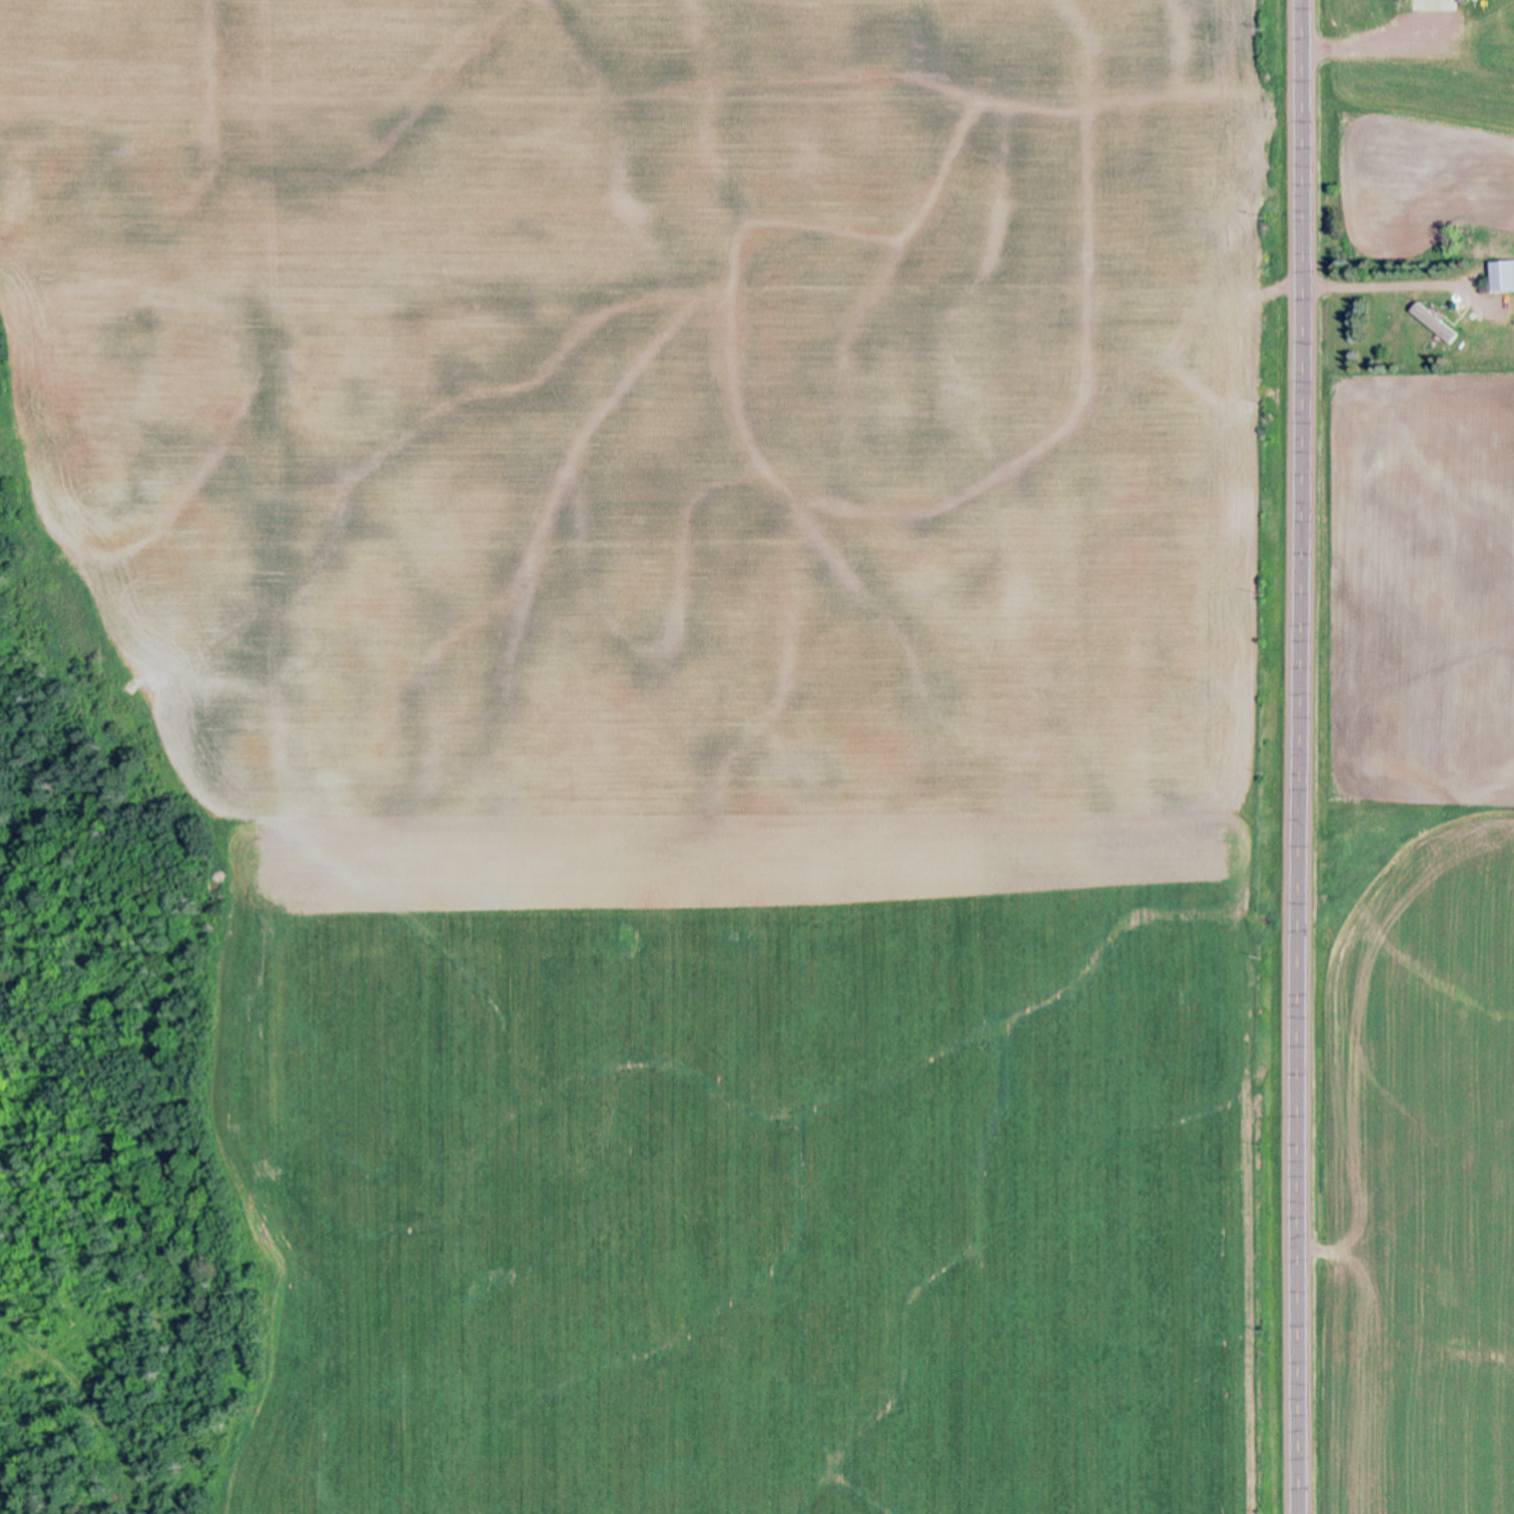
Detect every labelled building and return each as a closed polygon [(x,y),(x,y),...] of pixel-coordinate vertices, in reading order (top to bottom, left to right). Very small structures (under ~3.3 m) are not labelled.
[(1412,13),(1445,13),(1445,0),(1412,0),(1412,13)] [(1492,261),(1513,260),(1513,288),(1483,289),(1483,282),(1493,281),(1492,261)] [(1451,341),(1412,310),(1419,302),(1458,333),(1451,341)]
